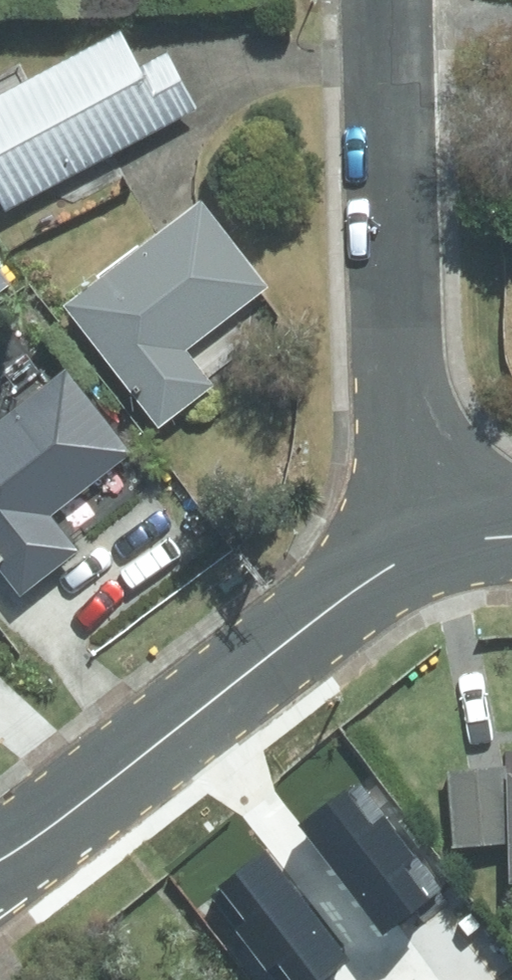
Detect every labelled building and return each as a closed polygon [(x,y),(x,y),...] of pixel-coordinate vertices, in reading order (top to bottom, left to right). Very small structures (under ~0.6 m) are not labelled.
[(0,97),(0,177),(16,208),(181,122),(151,64),(132,28),(0,97)] [(175,51),(151,64),(181,122),(205,109),(190,80),(175,51)] [(279,283),(212,196),(189,214),(179,221),(75,300),(169,424),(223,383),(207,361),(195,346),(279,283)] [(19,289),(0,262),(0,303),(19,289)] [(75,364),(0,423),(0,551),(2,553),(32,591),(81,553),(88,548),(61,513),(142,449),(75,364)] [(511,765),(483,767),(455,768),(460,844),(511,840),(511,774),(511,765)] [(345,788),(298,824),(382,934),(429,898),(404,865),(416,856),(385,816),(373,825),(345,788)] [(266,852),(219,887),(245,922),(234,930),(266,973),(277,965),(289,979),(319,979),(347,959),(266,852)]
